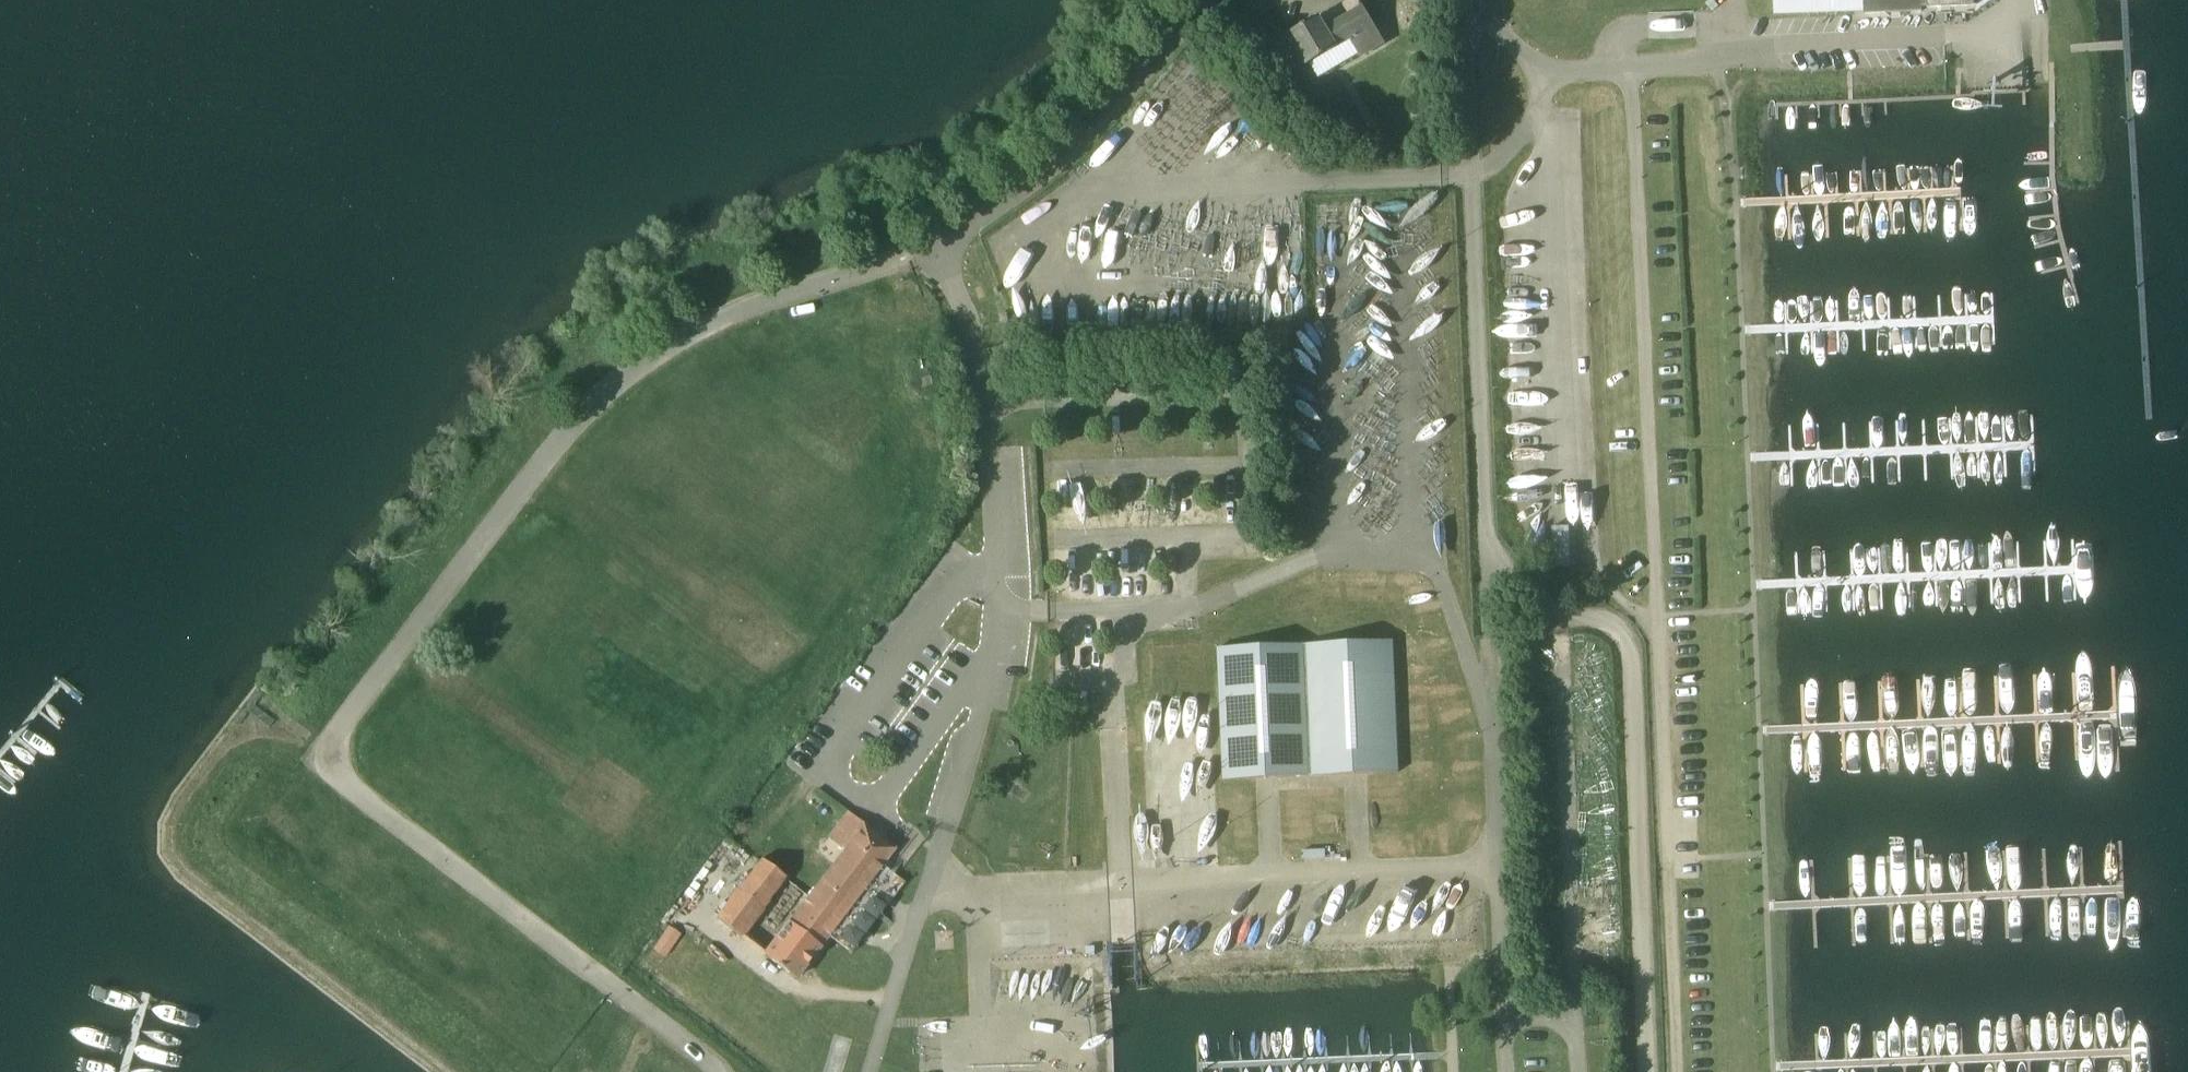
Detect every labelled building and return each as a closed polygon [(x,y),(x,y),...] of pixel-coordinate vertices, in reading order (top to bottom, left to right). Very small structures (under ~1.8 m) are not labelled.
[(1864,15),(1922,13),(1922,8),(1977,6),(1977,0),(1863,0),(1864,15)] [(1276,42),(1288,62),(1302,53),(1309,65),(1338,48),(1338,47),(1351,39),(1361,56),(1385,41),(1364,6),(1326,28),(1319,16),(1276,42)] [(1357,774),(1367,773),(1399,772),(1394,640),(1289,645),(1239,647),(1219,648),(1221,702),(1224,779),(1257,778),(1268,778),(1357,774)] [(844,850),(814,889),(869,930),(880,915),(896,894),(905,882),(897,876),(891,871),(886,867),(882,865),(895,848),(849,812),(829,838),(844,850)] [(809,896),(807,895),(794,913),(767,948),(746,933),(773,897),(787,879),(786,878),(787,877),(763,859),(717,918),(796,978),(829,935),(835,940),(852,952),(861,941),(869,930),(814,889),(809,896)] [(655,949),(666,956),(681,934),(670,926),(655,949)]
